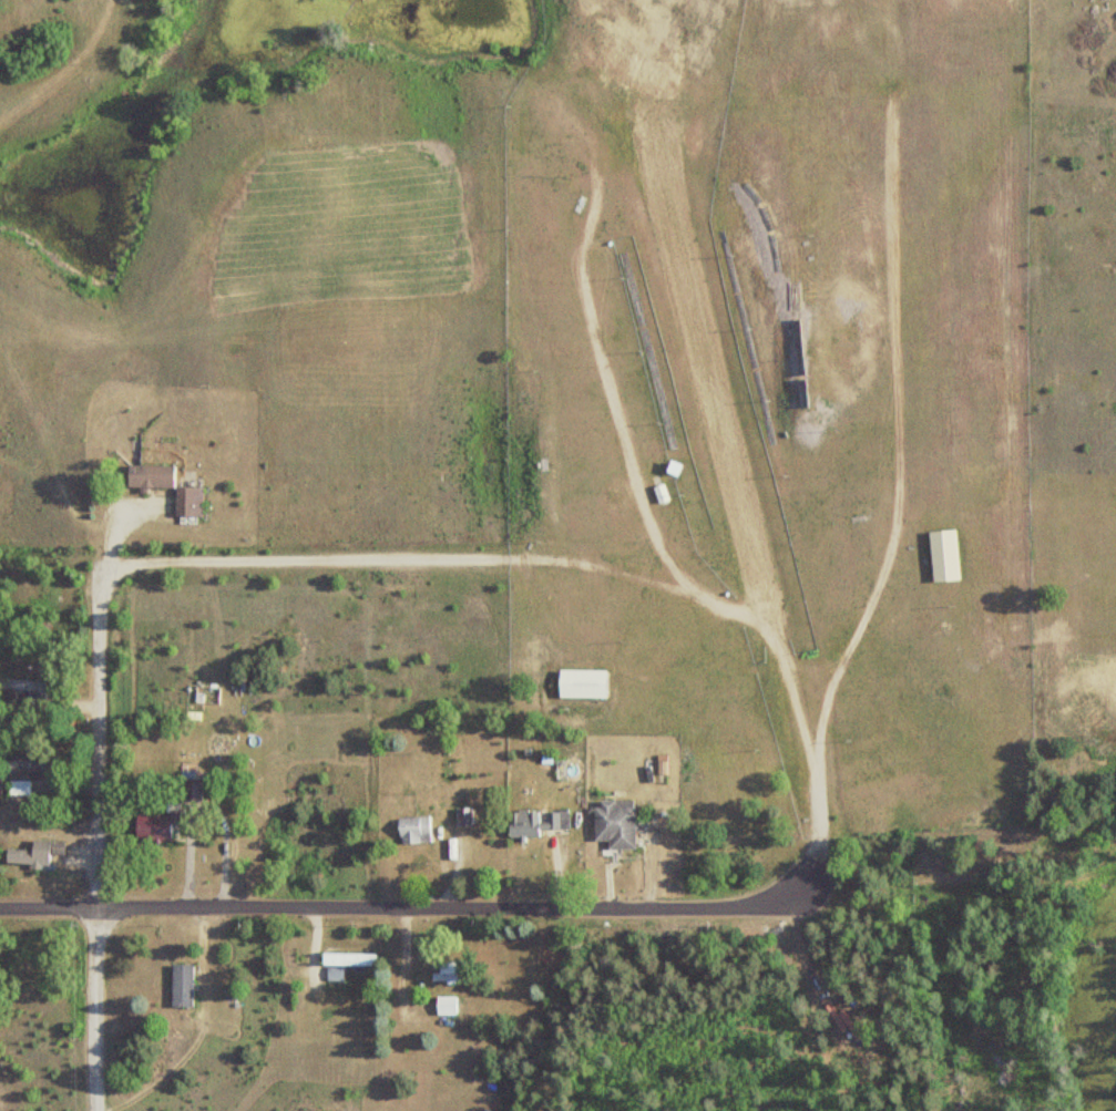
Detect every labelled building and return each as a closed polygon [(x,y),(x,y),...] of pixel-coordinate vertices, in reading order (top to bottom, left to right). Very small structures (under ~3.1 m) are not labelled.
[(172,465),(125,465),(125,487),(172,487),(172,465)] [(200,487),(173,487),(173,516),(199,516),(200,487)] [(928,531),(929,581),(956,580),(955,530),(928,531)] [(603,670),(556,670),(556,698),(603,698),(603,670)] [(47,681),(0,680),(0,697),(47,697),(47,681)] [(28,796),(28,779),(48,779),(48,761),(2,761),(2,777),(6,777),(6,796),(28,796)] [(607,849),(633,848),(632,805),(613,806),(613,801),(592,801),(593,840),(607,840),(607,849)] [(540,811),(507,812),(507,838),(539,838),(539,834),(562,833),(562,812),(540,812),(540,811)] [(168,815),(132,815),(132,841),(168,841),(168,815)] [(428,843),(428,817),(396,817),(396,843),(428,843)] [(47,867),(48,854),(61,855),(62,842),(28,839),(27,851),(5,849),(4,863),(47,867)] [(319,966),(372,966),(372,954),(319,954),(319,966)] [(456,981),(456,962),(434,963),(434,981),(456,981)] [(170,1007),(191,1007),(191,965),(170,965),(170,1007)] [(326,970),(326,982),(341,982),(341,970),(326,970)] [(454,997),(434,997),(434,1016),(454,1016),(454,997)]
